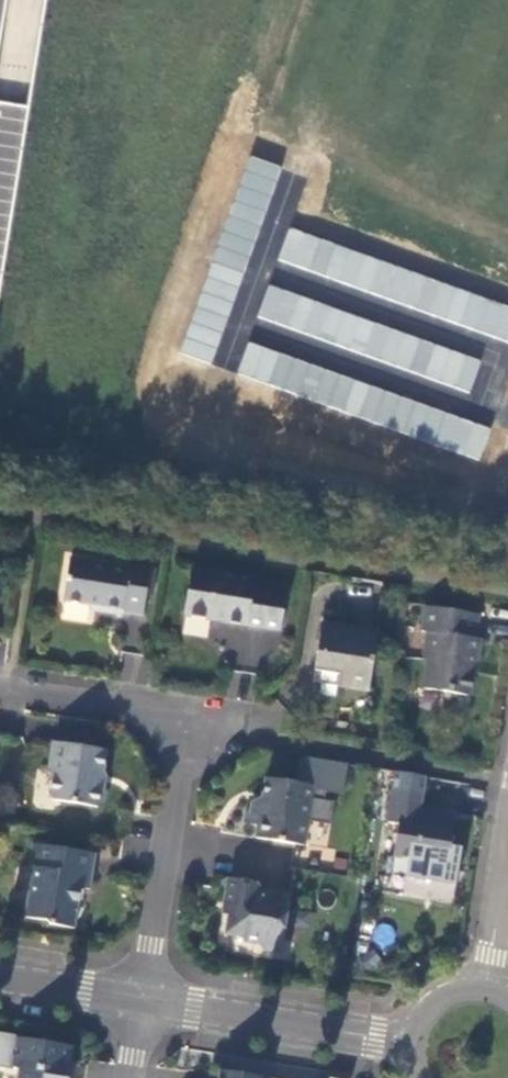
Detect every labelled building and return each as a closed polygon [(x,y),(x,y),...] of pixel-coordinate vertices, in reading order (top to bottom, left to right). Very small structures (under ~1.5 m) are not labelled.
[(214,363),(278,164),(246,154),(181,353),(214,363)] [(286,231),(275,266),(507,338),(507,300),(286,231)] [(481,357),(267,285),(255,318),(469,391),(481,357)] [(246,344),(235,377),(480,458),(491,425),(246,344)] [(146,613),(154,562),(132,558),(131,565),(72,556),(65,598),(105,605),(105,610),(125,612),(125,609),(146,613)] [(284,628),(291,589),(256,583),(257,576),(195,566),(186,614),(284,628)] [(256,583),(291,589),(292,582),(257,576),(256,583)] [(481,614),(428,604),(424,629),(431,631),(427,659),(431,664),(427,687),(472,695),(475,678),(475,671),(471,670),(474,658),(477,654),(480,638),(477,637),(481,614)] [(370,690),(380,631),(374,629),(359,627),(358,631),(350,630),(350,626),(324,622),(321,639),(326,640),(324,649),(319,649),(316,669),(342,673),(340,685),(370,690)] [(104,785),(108,756),(78,751),(76,745),(54,741),(50,771),(54,775),(52,790),(51,794),(53,797),(56,800),(99,807),(105,803),(107,790),(104,785)] [(78,751),(108,756),(108,750),(76,745),(78,751)] [(307,844),(316,784),(267,777),(263,799),(254,803),(254,811),(248,810),(245,822),(259,825),(257,837),(307,844)] [(395,857),(450,865),(457,817),(435,815),(435,820),(421,818),(424,793),(395,789),(390,822),(400,824),(395,857)] [(96,854),(35,844),(29,867),(39,868),(36,883),(30,887),(25,917),(47,921),(51,925),(75,929),(81,889),(91,888),(96,854)] [(229,878),(225,901),(229,902),(227,915),(225,932),(239,935),(244,940),(261,944),(265,950),(282,953),(292,897),(263,892),(256,883),(229,878)] [(16,1036),(12,1065),(19,1067),(17,1077),(65,1077),(70,1044),(16,1036)] [(267,1076),(221,1069),(220,1077),(266,1077),(267,1076)] [(331,1070),(329,1077),(350,1077),(350,1072),(331,1070)]
